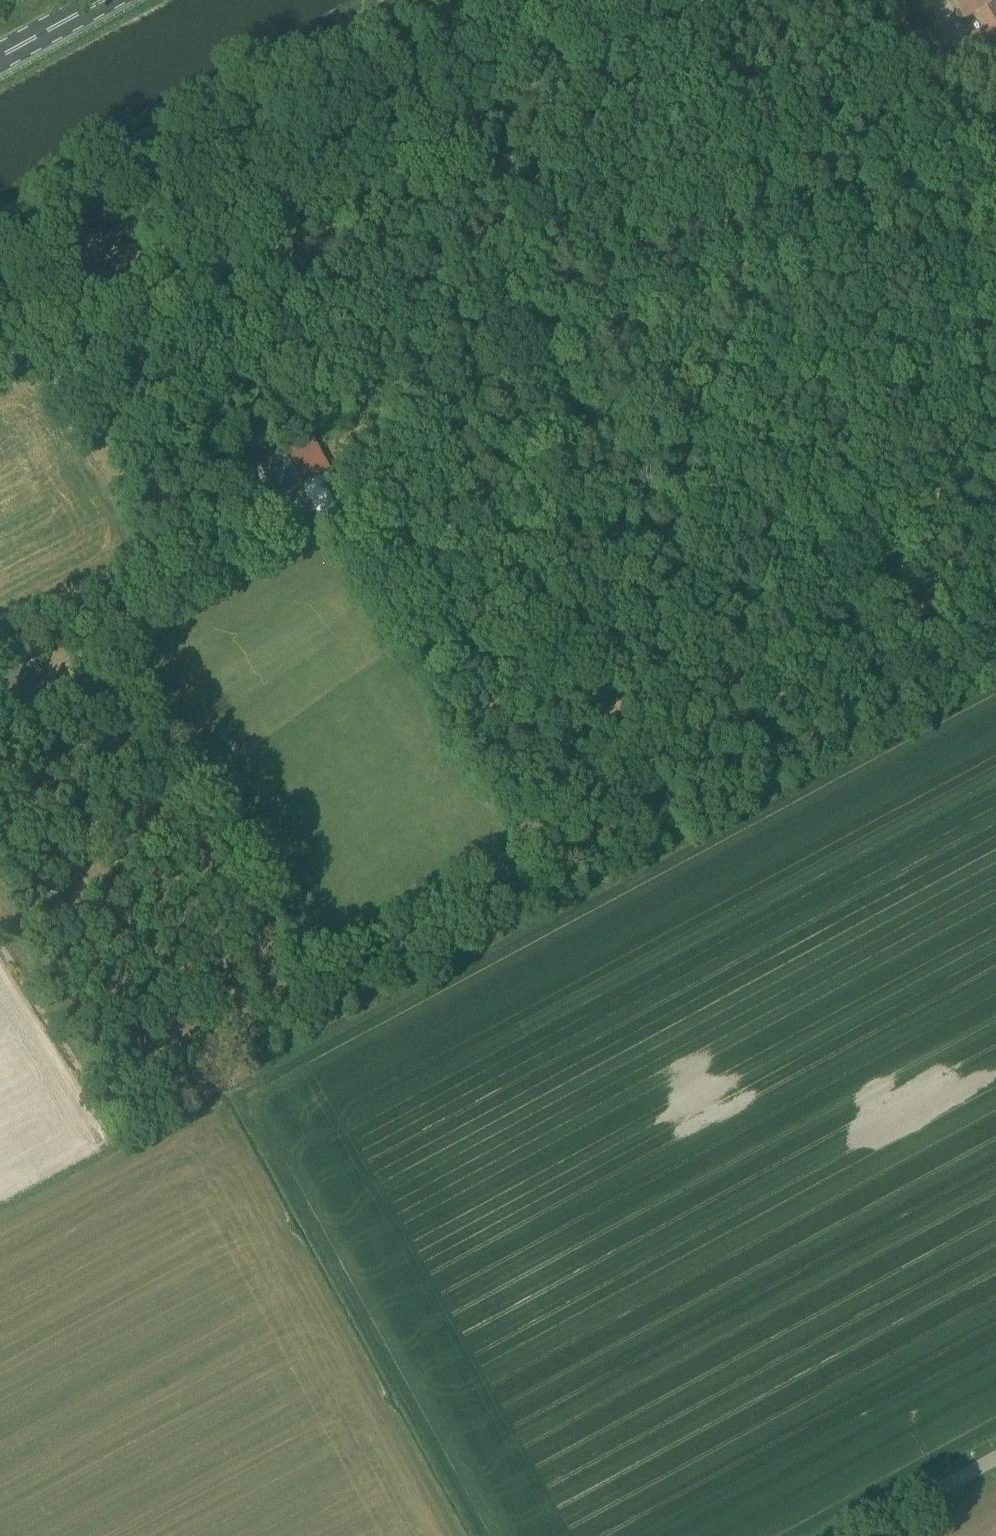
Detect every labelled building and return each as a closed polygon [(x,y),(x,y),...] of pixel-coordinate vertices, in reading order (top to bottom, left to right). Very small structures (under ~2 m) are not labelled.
[(962,20),(962,21),(975,14),(985,32),(984,40),(976,38),(966,43),(964,40),(933,58),(947,81),(978,63),(977,61),(995,50),(995,51),(995,3),(995,1),(989,4),(987,0),(950,0),(962,20)] [(309,433),(251,466),(271,501),(308,479),(299,463),(320,452),(309,433)]
